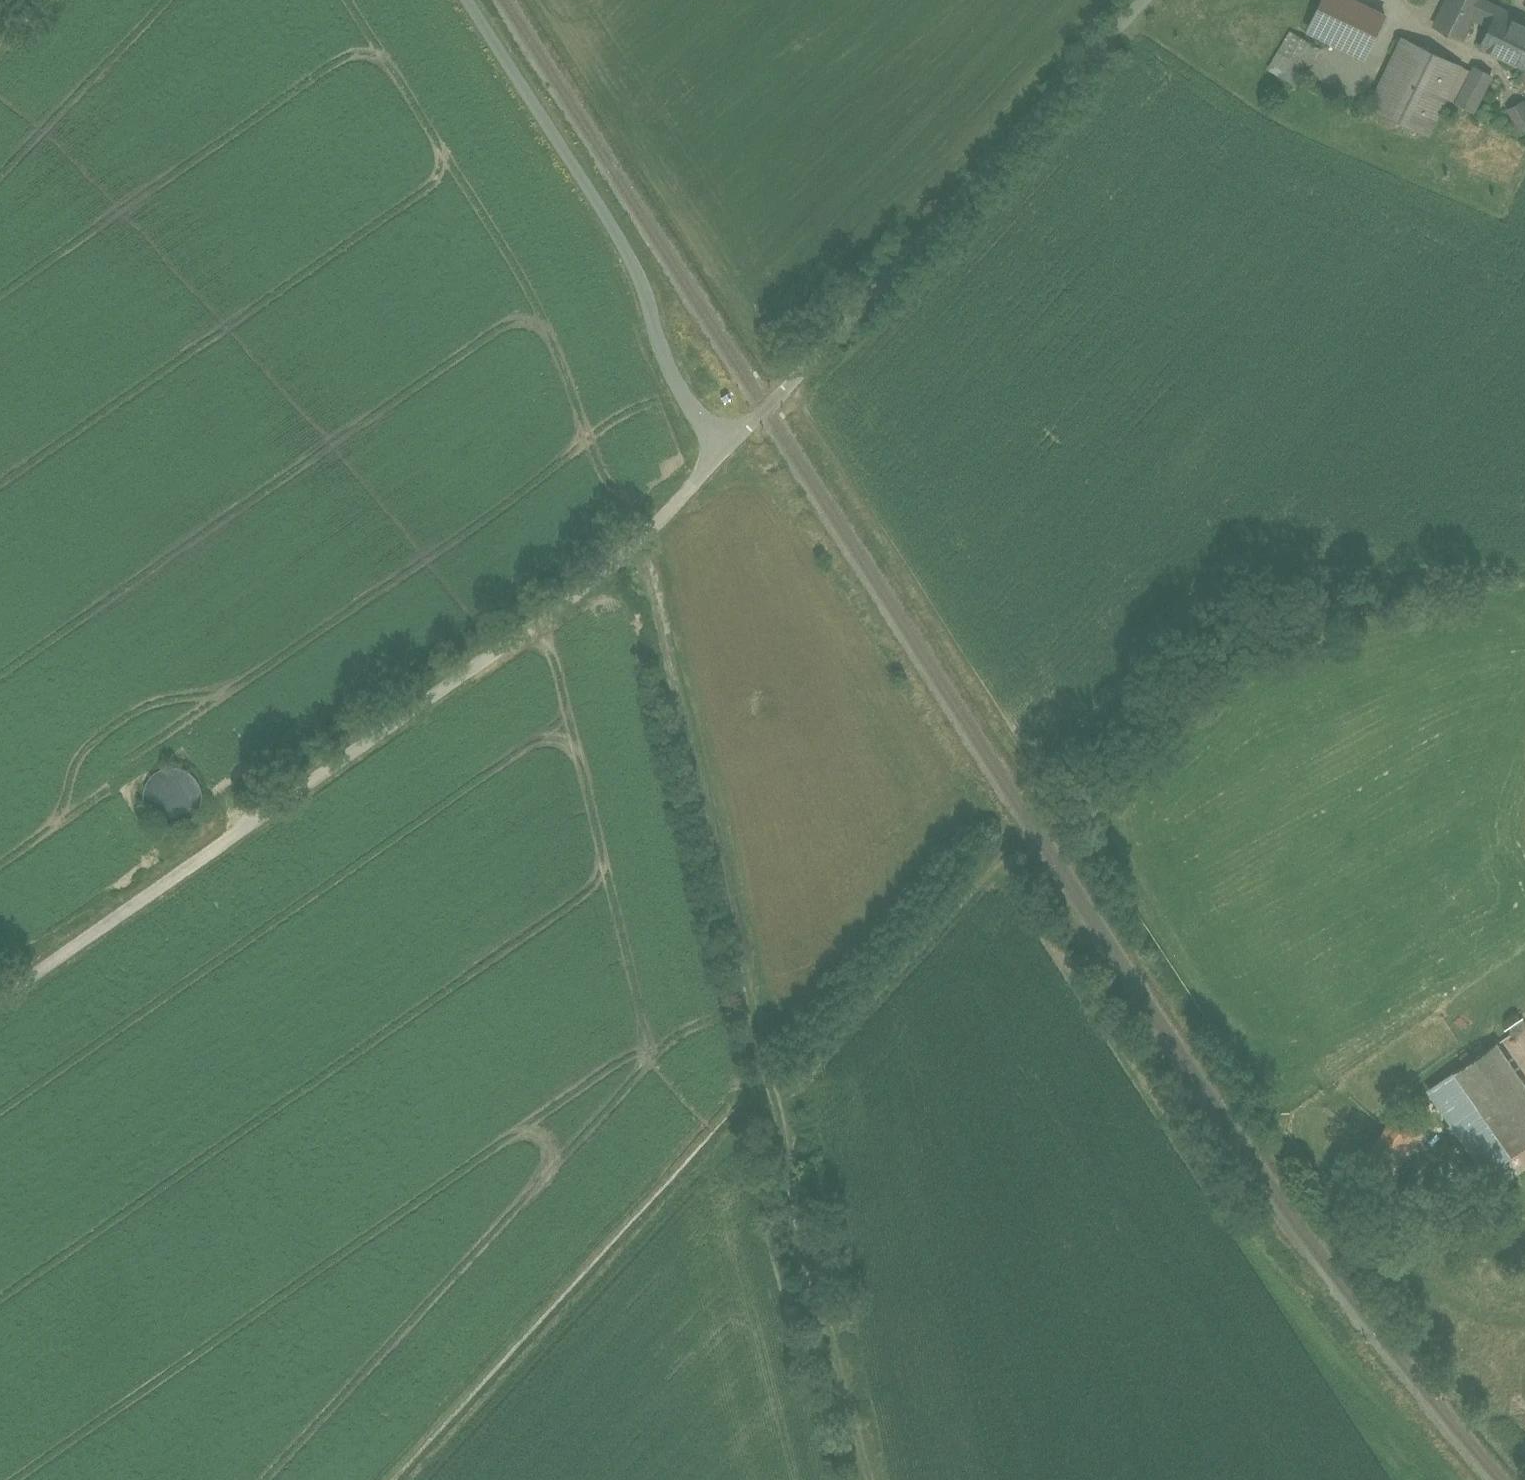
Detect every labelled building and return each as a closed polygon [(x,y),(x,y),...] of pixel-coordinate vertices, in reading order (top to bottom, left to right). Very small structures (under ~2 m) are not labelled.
[(1362,0),(1326,0),(1314,26),(1373,55),(1393,15),(1362,0)] [(1441,22),(1469,36),(1479,15),(1487,0),(1452,0),(1441,22)] [(1493,0),(1487,0),(1479,15),(1502,26),(1508,13),(1510,9),(1493,0)] [(1508,13),(1502,26),(1491,47),(1524,64),(1524,22),(1508,13)] [(1324,47),(1295,31),(1275,66),(1305,82),(1324,47)] [(1466,65),(1410,37),(1376,104),(1432,132),(1451,95),(1466,65)] [(1474,70),(1459,100),(1480,110),(1498,74),(1478,63),(1474,70)] [(1474,70),(1466,65),(1451,95),(1459,100),(1474,70)] [(1515,107),(1523,130),(1524,130),(1524,103),(1515,107)] [(1524,1136),(1524,1079),(1499,1039),(1458,1067),(1491,1117),(1477,1125),(1497,1155),(1524,1136)] [(1405,1162),(1429,1126),(1401,1107),(1376,1143),(1405,1162)]
